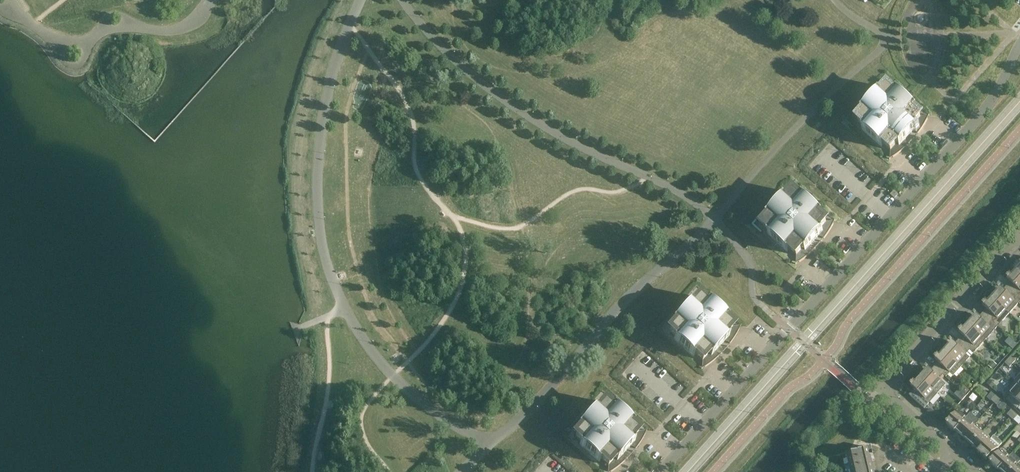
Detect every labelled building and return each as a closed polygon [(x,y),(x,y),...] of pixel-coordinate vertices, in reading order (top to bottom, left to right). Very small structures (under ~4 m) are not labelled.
[(893,156),(893,157),(900,152),(907,146),(906,146),(902,143),(915,129),(918,132),(918,133),(923,126),(927,119),(927,118),(926,120),(920,118),(920,117),(913,111),(915,109),(916,109),(916,108),(896,91),(894,94),(887,87),(881,94),(879,93),(879,92),(861,111),(861,112),(862,112),(864,113),(858,121),(865,127),(863,129),(862,129),(882,147),(882,146),(884,144),(891,150),(894,156),(893,156)] [(799,261),(799,262),(806,257),(813,251),(812,251),(808,248),(821,234),(824,237),(824,238),(829,231),(833,223),(832,225),(826,222),(819,216),(821,213),(822,214),(822,213),(802,195),(802,196),(800,198),(793,192),(787,199),(785,197),(785,196),(767,216),(767,217),(768,216),(770,218),(764,225),(770,232),(769,234),(768,233),(768,234),(788,252),(788,251),(790,249),(797,255),(800,260),(799,261)] [(1017,271),(1016,272),(1014,271),(1010,275),(1010,274),(1006,278),(1012,283),(1008,287),(1019,298),(1019,274),(1017,271)] [(1008,287),(1004,292),(999,287),(995,291),(996,291),(992,295),(994,296),(993,298),(1010,313),(1019,302),(1019,298),(1008,287)] [(705,366),(705,367),(712,362),(719,356),(718,356),(714,353),(727,339),(730,342),(730,343),(735,336),(739,328),(738,330),(732,327),(725,321),(727,318),(728,319),(728,318),(708,300),(708,301),(706,303),(699,297),(693,304),(691,302),(690,301),(673,321),(673,322),(674,321),(676,323),(669,330),(676,337),(675,339),(674,338),(674,339),(694,357),(694,356),(696,354),(703,360),(706,365),(705,366)] [(1010,313),(993,298),(991,299),(990,298),(986,301),(982,305),(988,310),(984,314),(998,326),(1010,313)] [(998,326),(984,314),(980,318),(975,314),(971,318),(968,322),(970,323),(969,324),(986,340),(998,326)] [(986,340),(969,324),(967,326),(966,325),(962,328),(958,332),(962,335),(959,340),(974,353),(986,340)] [(974,353),(959,340),(954,344),(950,340),(947,344),(947,345),(944,349),(946,350),(945,351),(962,367),(970,358),(966,354),(970,350),(973,354),(974,353)] [(962,367),(945,351),(943,353),(941,351),(938,355),(934,359),(938,362),(934,366),(946,377),(950,373),(953,376),(962,367)] [(992,370),(997,365),(992,361),(988,366),(992,370)] [(946,377),(934,366),(930,371),(926,367),(923,371),(923,372),(920,376),(922,377),(921,378),(938,393),(946,384),(940,379),(943,375),(946,377)] [(938,393),(921,378),(919,380),(917,378),(914,382),(913,382),(910,386),(914,389),(909,395),(924,409),(938,393)] [(1014,381),(1005,391),(1010,395),(1006,399),(1017,408),(1015,407),(1019,403),(1019,404),(1019,387),(1014,381)] [(992,392),(988,397),(994,403),(998,398),(992,392)] [(611,471),(618,467),(625,461),(624,460),(624,461),(620,458),(633,444),(636,447),(636,448),(641,441),(645,433),(644,434),(638,432),(631,425),(633,423),(634,424),(634,423),(614,405),(614,406),(612,408),(605,402),(599,409),(597,407),(596,406),(579,426),(579,427),(580,426),(582,428),(575,435),(582,441),(580,444),(580,443),(580,444),(599,462),(600,461),(601,459),(609,465),(609,464),(612,470),(611,471)] [(930,408),(927,411),(935,419),(938,416),(930,408)] [(958,410),(946,423),(954,431),(966,417),(958,410)] [(963,437),(974,425),(978,420),(970,413),(966,417),(954,431),(955,431),(956,431),(963,437)] [(974,425),(963,437),(971,444),(982,432),(974,425)] [(982,432),(971,444),(979,451),(978,452),(978,453),(990,439),(982,432)] [(987,460),(1002,443),(994,435),(990,439),(978,453),(987,460)] [(844,456),(839,457),(842,471),(871,471),(869,462),(875,461),(871,447),(871,448),(866,449),(866,448),(865,448),(866,451),(844,456)] [(1001,449),(989,462),(997,470),(1009,456),(1001,449)] [(1017,464),(1019,461),(1019,459),(1013,453),(1009,456),(997,470),(998,470),(999,470),(1001,471),(1010,471),(1017,464)] [(1010,471),(1019,471),(1019,466),(1017,464),(1010,471)]
